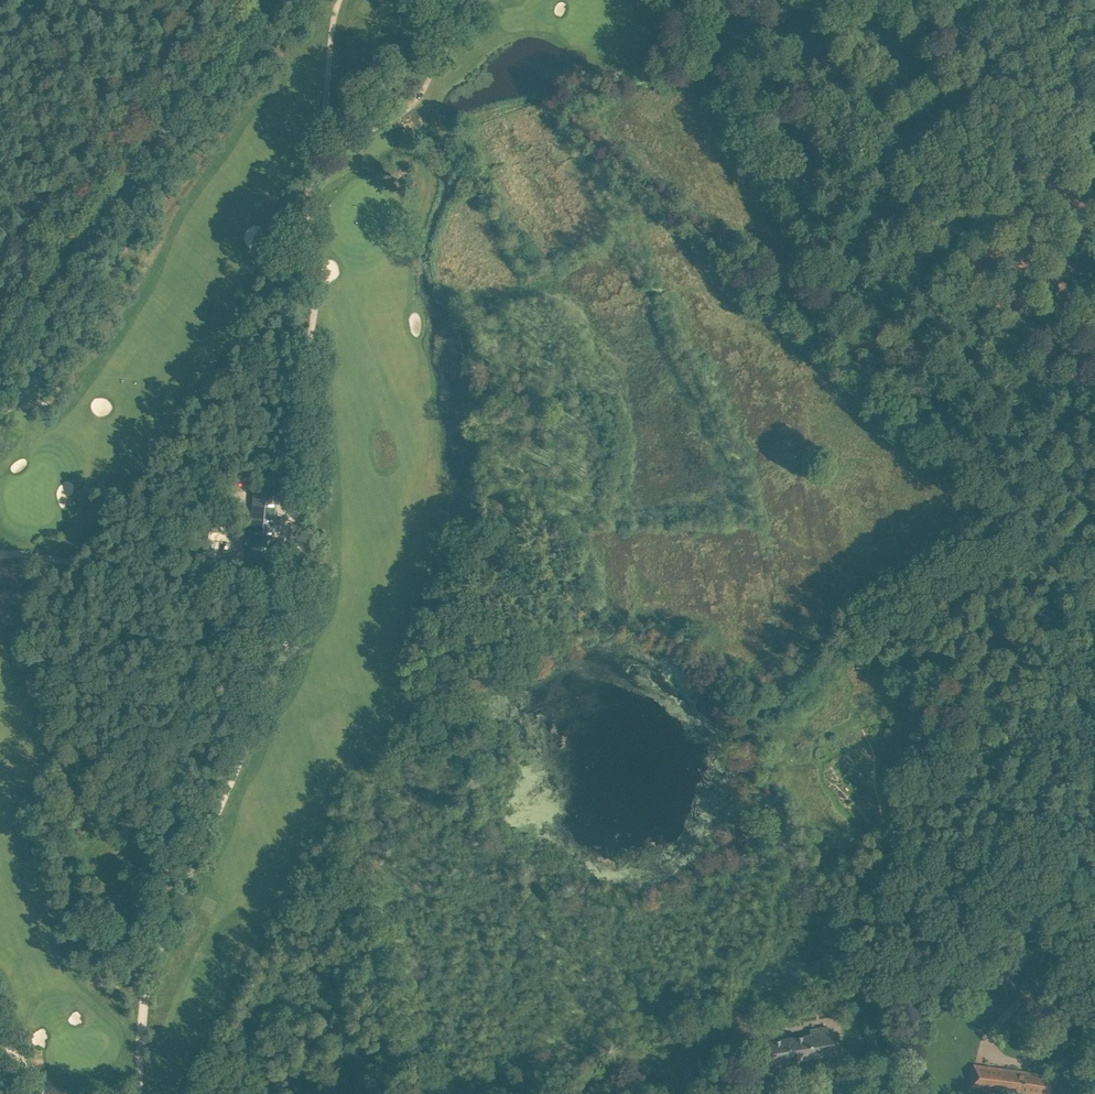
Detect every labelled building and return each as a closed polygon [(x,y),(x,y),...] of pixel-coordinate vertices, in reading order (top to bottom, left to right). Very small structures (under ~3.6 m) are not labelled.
[(253,489),(248,561),(258,562),(258,564),(264,565),(264,562),(274,563),(275,551),(273,551),(276,503),(279,503),(280,491),(277,491),(277,489),(256,487),(256,489),(253,489)] [(215,559),(243,560),(243,540),(234,540),(234,538),(215,537),(215,559)] [(810,1028),(811,1035),(767,1042),(771,1064),(837,1054),(834,1031),(828,1032),(827,1025),(810,1028)] [(52,1037),(45,1027),(30,1036),(36,1046),(52,1037)] [(1043,1093),(1048,1093),(1050,1076),(973,1066),(971,1085),(1043,1093)]
